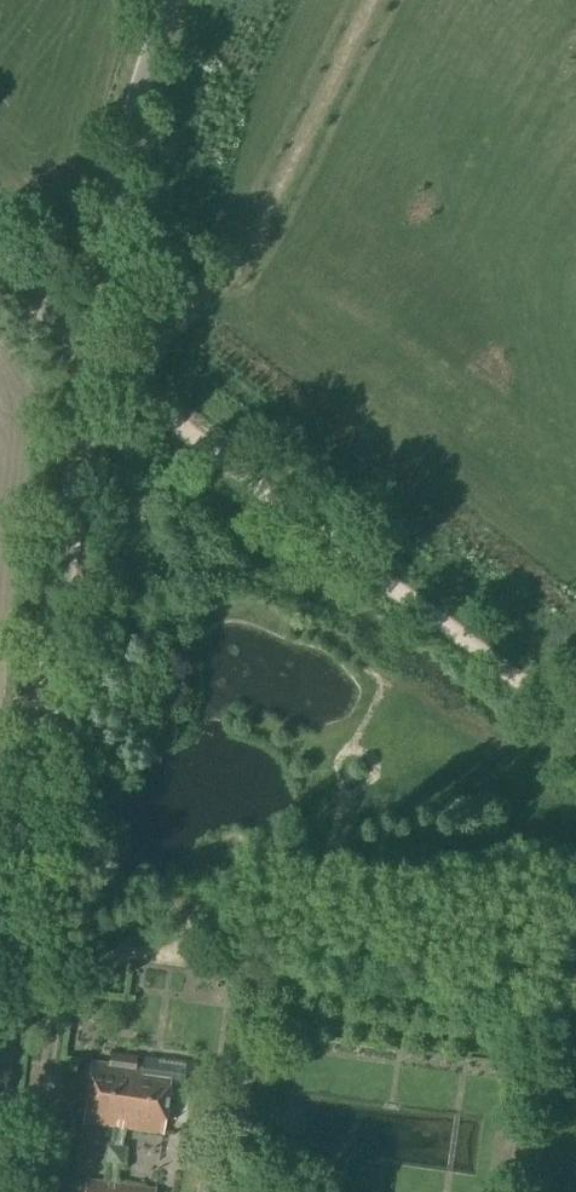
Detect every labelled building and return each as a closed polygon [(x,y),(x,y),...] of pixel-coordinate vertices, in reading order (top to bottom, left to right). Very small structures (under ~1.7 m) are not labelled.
[(181,261),(188,262),(189,252),(182,251),(181,261)] [(169,1086),(183,1088),(186,1063),(144,1057),(142,1069),(136,1068),(137,1056),(110,1052),(108,1064),(92,1062),(83,1122),(163,1133),(169,1086)] [(103,1165),(121,1167),(124,1148),(106,1145),(103,1165)] [(155,1189),(87,1180),(85,1191),(155,1191),(155,1189)]
